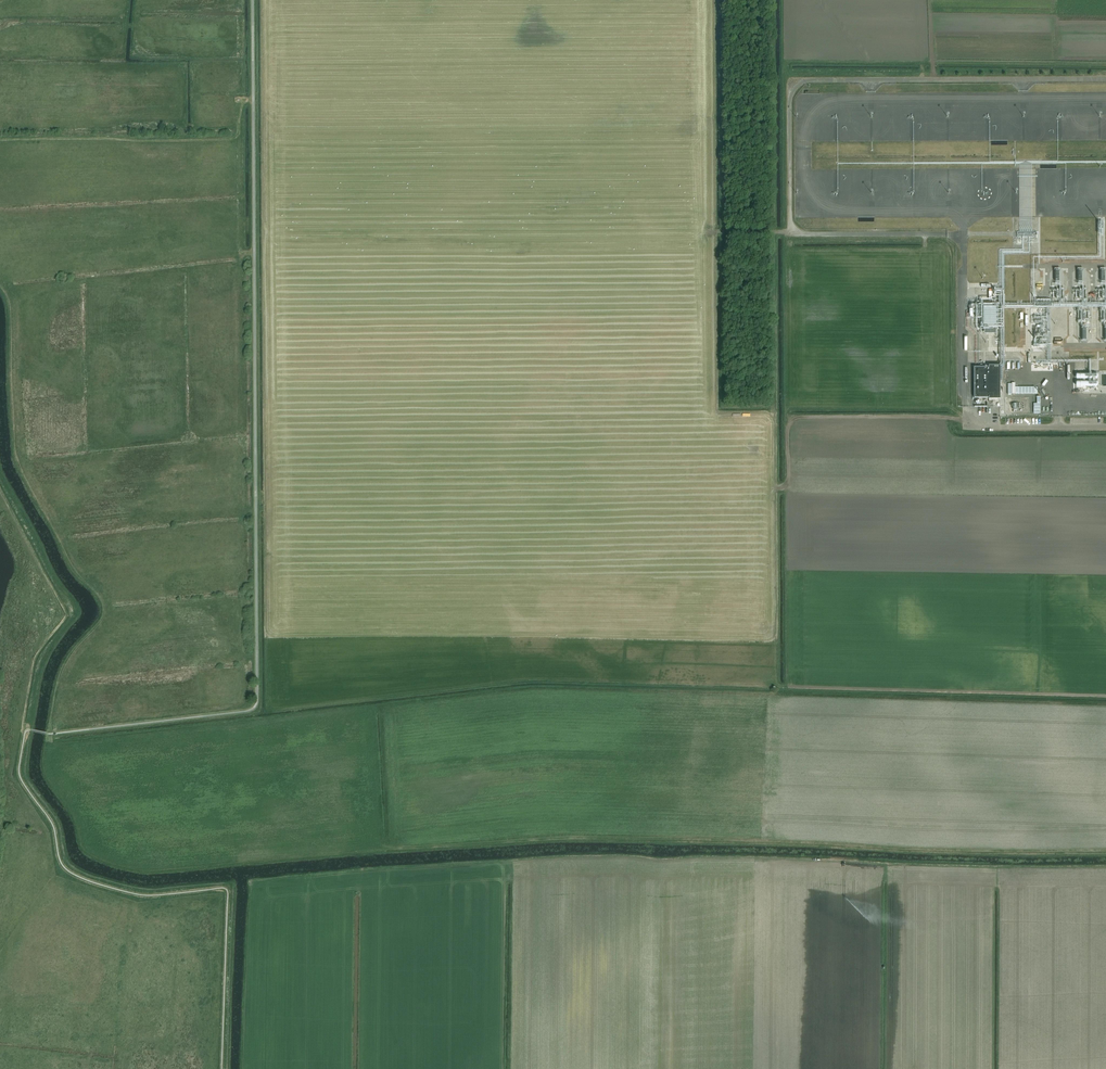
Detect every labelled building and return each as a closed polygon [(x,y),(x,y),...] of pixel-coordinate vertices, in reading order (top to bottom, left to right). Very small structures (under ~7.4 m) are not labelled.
[(1059,269),(1050,269),(1051,301),(1058,301),(1062,301),(1062,289),(1059,289),(1059,269)] [(1081,269),(1074,269),(1074,301),(1085,301),(1085,288),(1081,288),(1081,269)] [(1096,269),(1096,301),(1103,301),(1105,301),(1105,288),(1104,288),(1104,269),(1096,269)] [(999,289),(989,289),(989,300),(968,300),(968,311),(968,316),(975,316),(975,329),(981,329),(981,335),(995,335),(995,328),(1000,328),(1003,328),(1003,308),(1003,307),(1003,306),(1003,304),(1003,289),(1002,289),(999,289)] [(1077,310),(1077,341),(1085,341),(1085,322),(1089,322),(1089,310),(1085,310),(1077,310)] [(1045,314),(1030,314),(1030,346),(1045,346),(1045,314)] [(999,382),(999,365),(988,365),(988,367),(976,367),(974,367),(974,397),(988,397),(988,399),(999,399),(999,382)] [(1078,386),(1101,386),(1101,373),(1094,373),(1094,369),(1076,370),(1076,376),(1078,376),(1078,386)]
